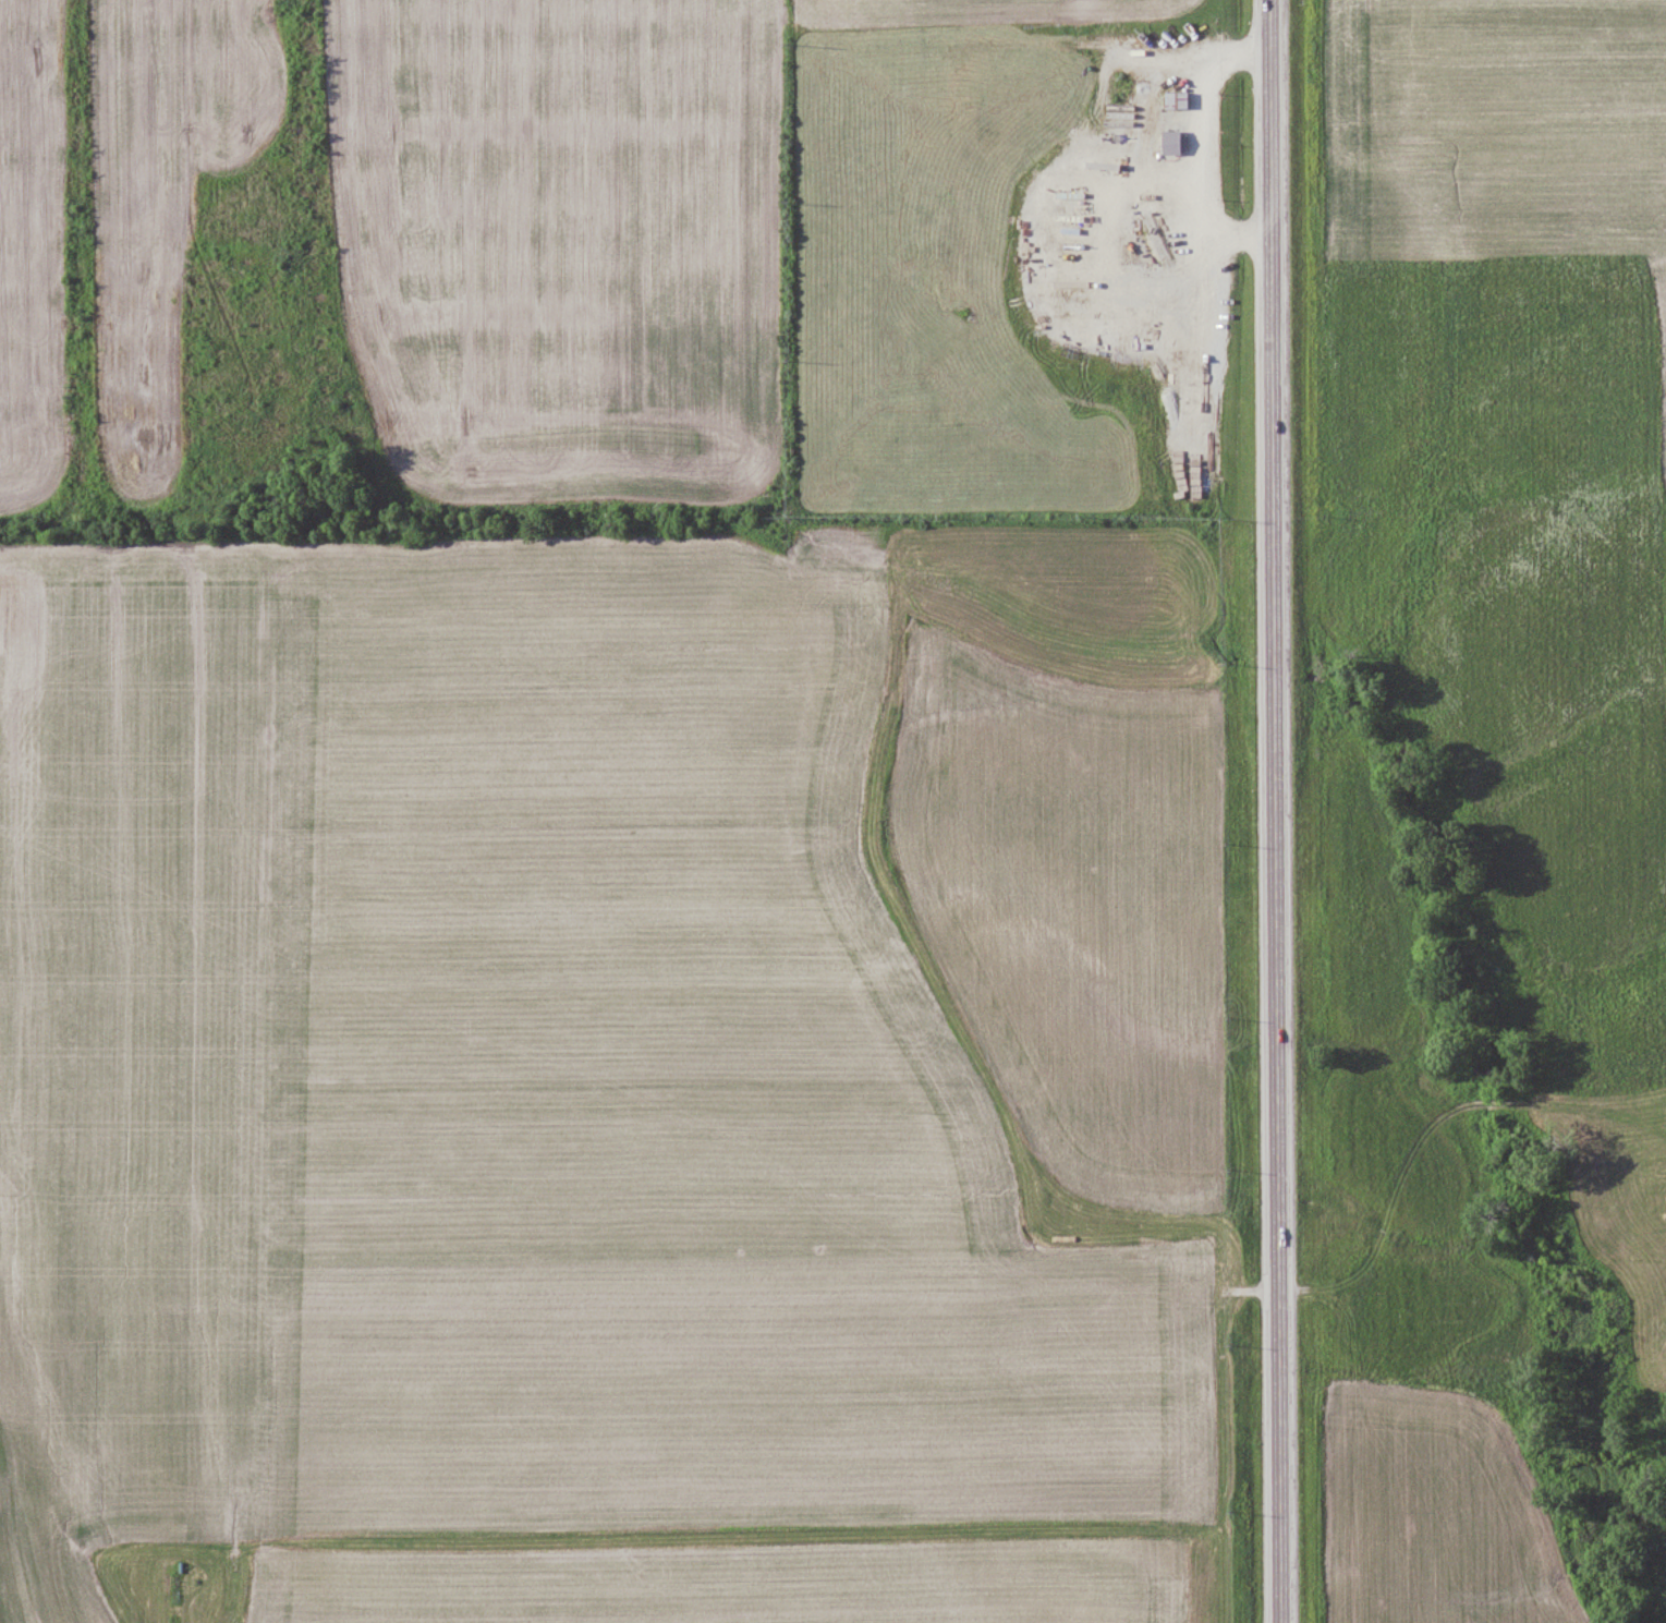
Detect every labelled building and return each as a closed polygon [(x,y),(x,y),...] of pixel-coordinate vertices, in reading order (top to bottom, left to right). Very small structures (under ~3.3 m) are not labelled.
[(1157,155),(1182,155),(1182,133),(1157,133),(1157,155)]
